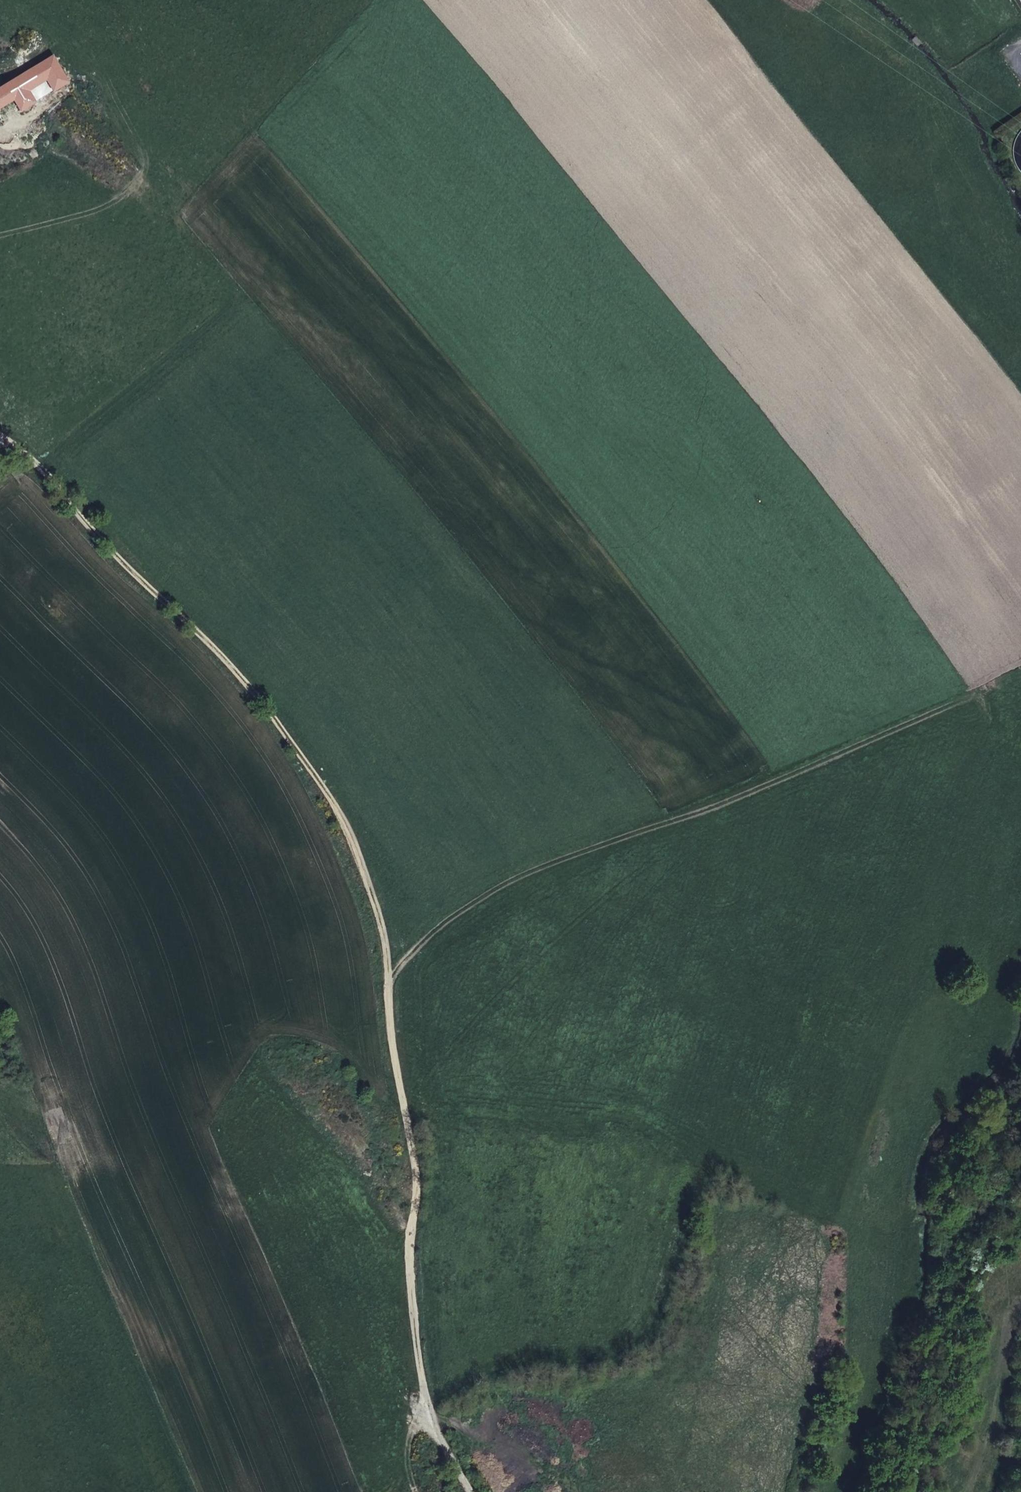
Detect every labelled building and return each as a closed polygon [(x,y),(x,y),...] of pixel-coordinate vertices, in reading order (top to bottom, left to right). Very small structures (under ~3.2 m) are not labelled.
[(0,81),(0,109),(13,103),(0,81)]
